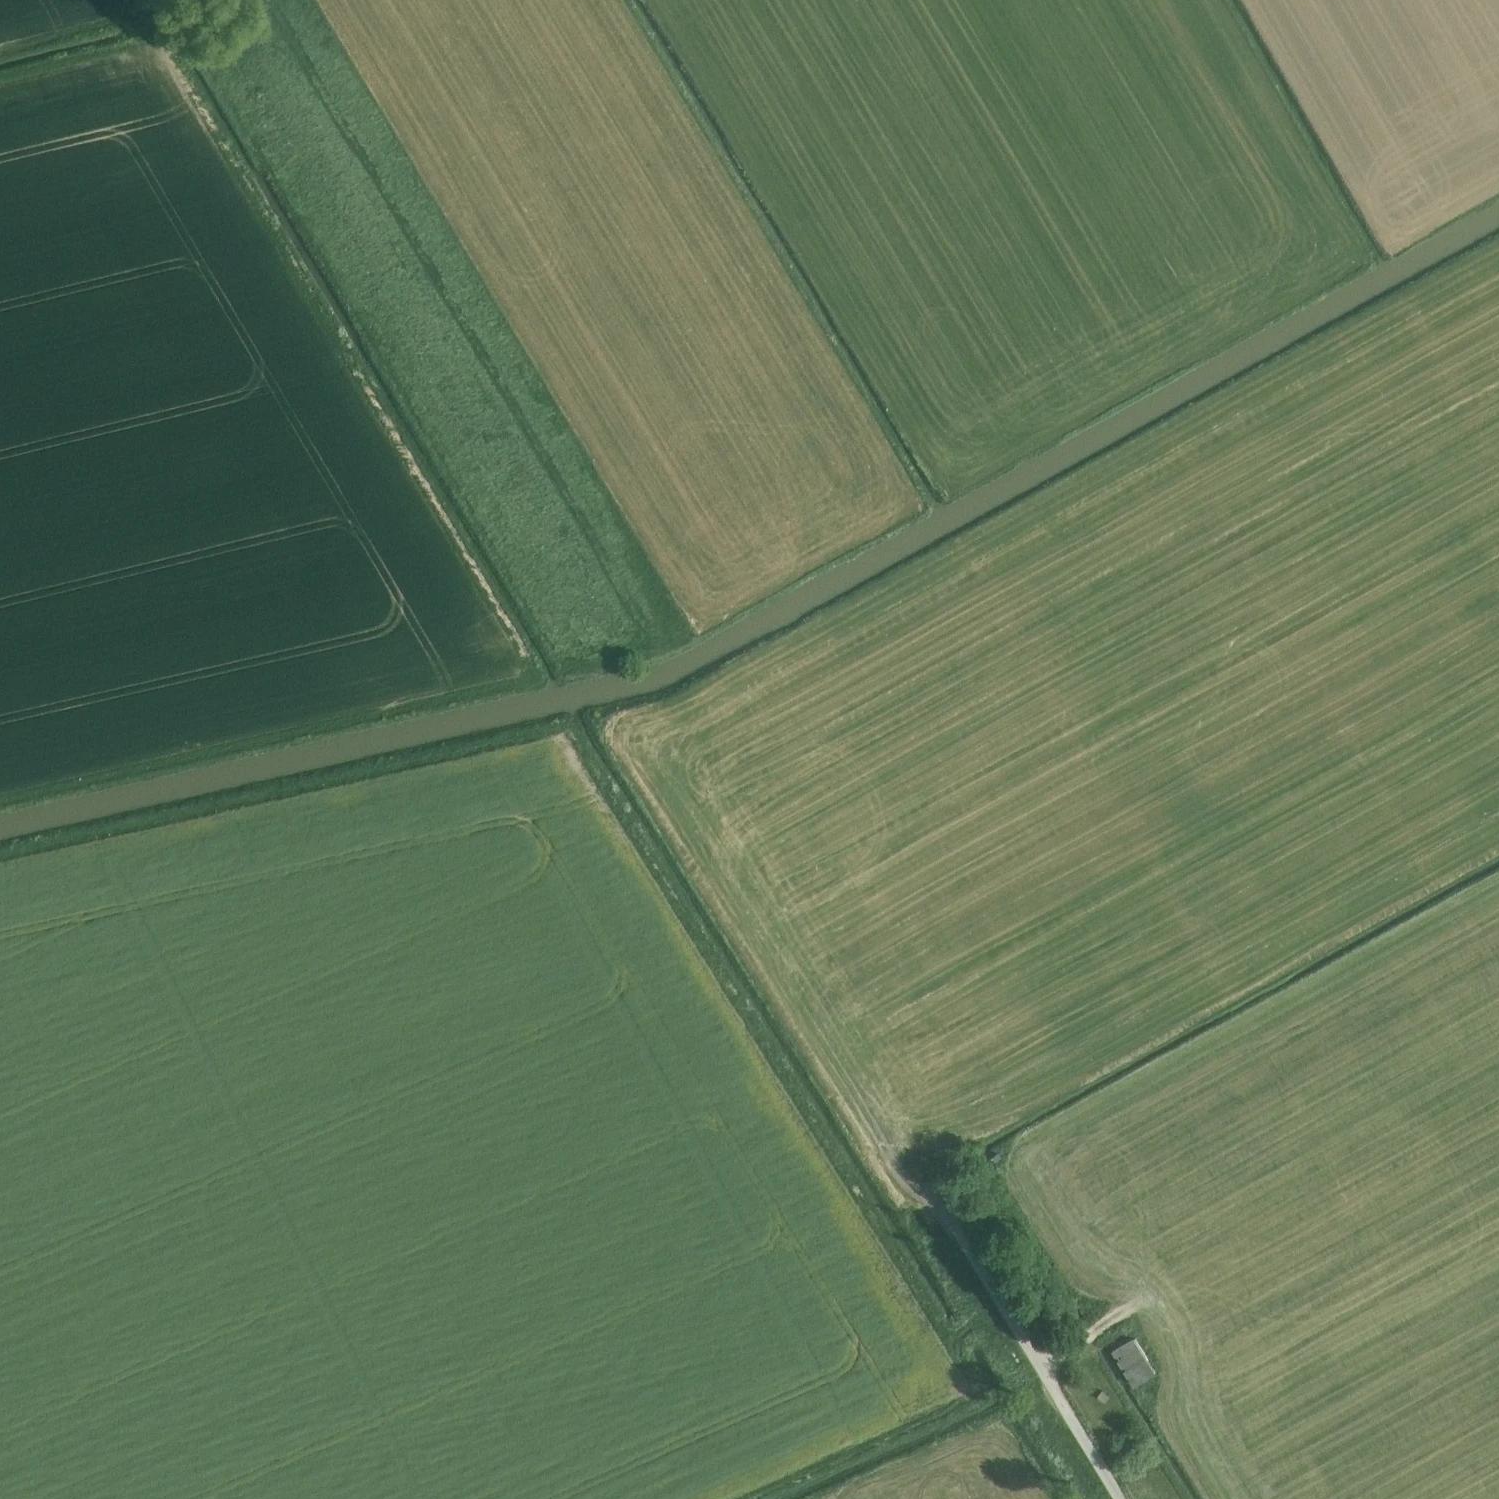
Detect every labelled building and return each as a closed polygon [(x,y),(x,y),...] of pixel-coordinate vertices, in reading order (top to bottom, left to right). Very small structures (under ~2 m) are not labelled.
[(1112,1348),(1133,1387),(1158,1373),(1137,1334),(1112,1348)]
